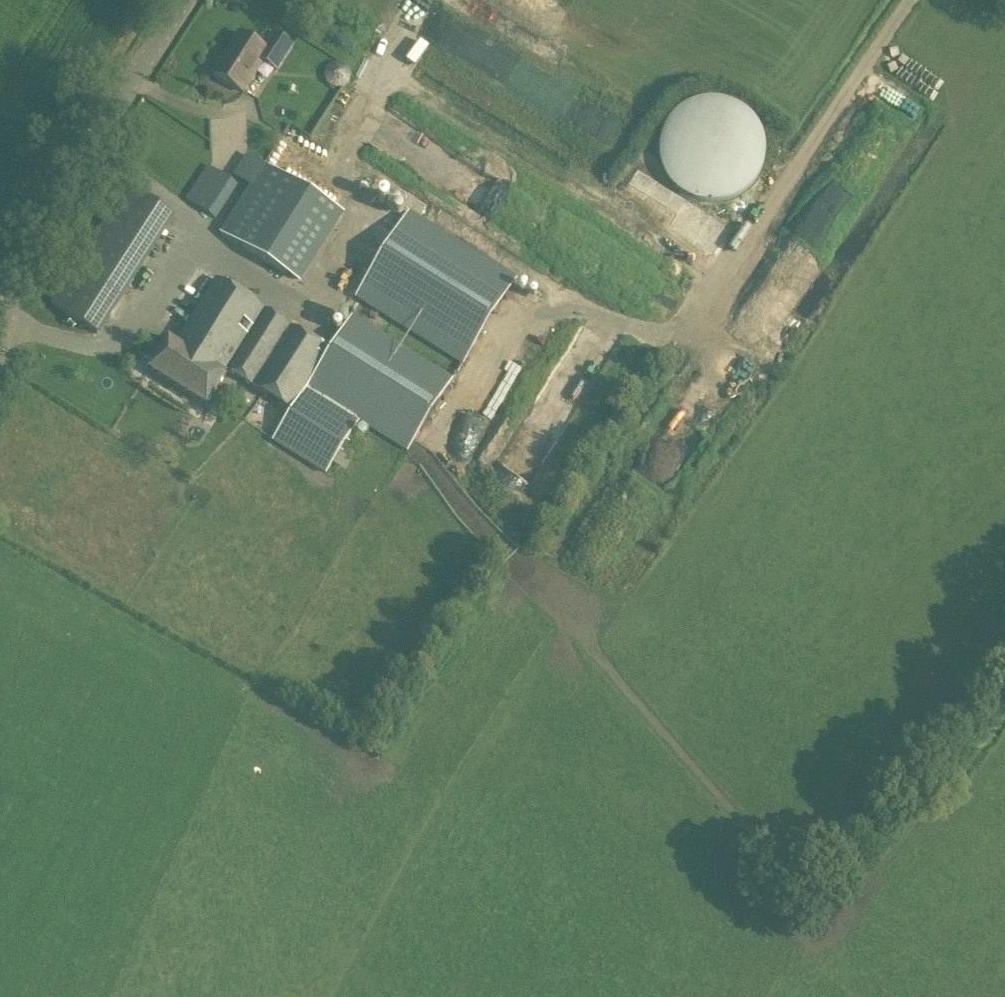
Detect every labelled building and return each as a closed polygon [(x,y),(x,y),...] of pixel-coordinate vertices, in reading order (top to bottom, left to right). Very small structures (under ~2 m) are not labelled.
[(264,50),(238,34),(213,74),(244,94),(263,63),(277,71),(293,46),(274,34),(264,50)] [(711,202),(720,202),(729,200),(737,196),(745,192),(751,186),(757,179),(761,171),(764,162),(765,153),(765,144),(764,135),(760,127),(756,119),(750,112),(743,107),(736,102),(727,99),(719,97),(710,97),(701,98),(693,101),(685,105),(678,110),(672,117),(667,124),(663,132),(661,141),(660,150),(661,159),(663,167),(667,176),(672,183),(678,189),(685,195),(693,199),(702,201),(711,202)] [(250,186),(264,164),(247,153),(233,175),(250,186)] [(214,218),(237,185),(208,166),(186,199),(214,218)] [(313,229),(249,188),(220,233),(283,274),(313,229)] [(124,294),(173,213),(135,190),(93,260),(103,266),(95,279),(106,286),(103,291),(108,295),(113,287),(124,294)] [(463,366),(518,279),(409,211),(355,298),(463,366)] [(331,349),(217,279),(177,345),(169,340),(150,371),(207,406),(228,372),(292,411),(273,441),(327,474),(333,463),(339,467),(346,456),(340,452),(358,422),(408,453),(453,379),(351,316),(331,349)] [(51,305),(99,336),(115,311),(67,280),(51,305)] [(657,288),(645,299),(659,315),(672,304),(657,288)] [(409,334),(402,345),(455,375),(461,365),(409,334)]
